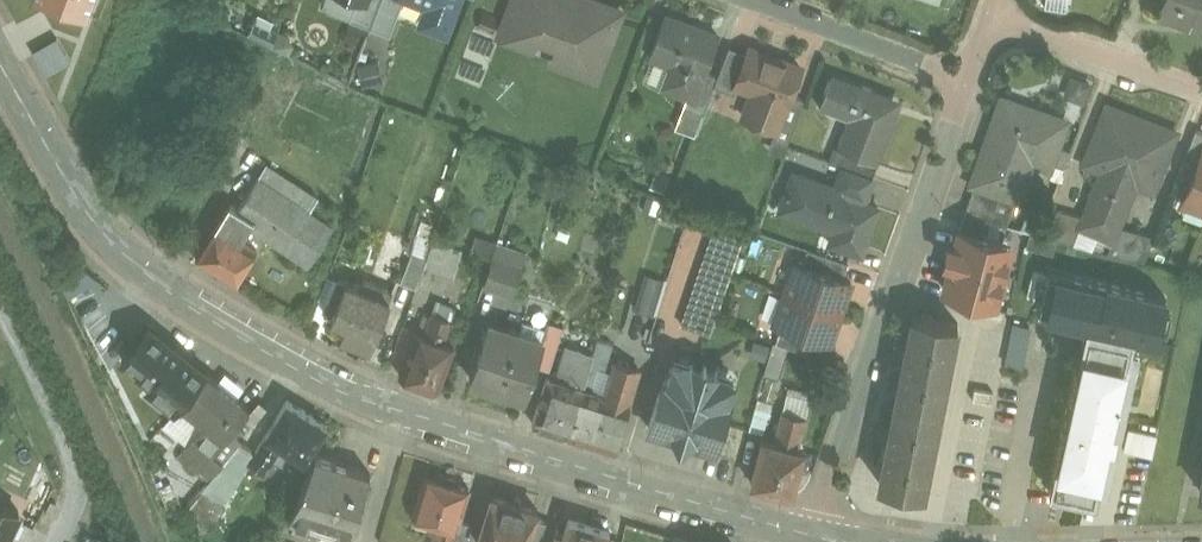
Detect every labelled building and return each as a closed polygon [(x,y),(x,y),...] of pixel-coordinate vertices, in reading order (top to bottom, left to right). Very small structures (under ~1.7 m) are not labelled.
[(85,13),(90,0),(50,0),(85,13)] [(364,0),(357,0),(350,19),(371,27),(381,0),(366,0),(366,1),(364,0)] [(371,27),(391,34),(404,0),(381,0),(371,27)] [(429,4),(422,23),(446,31),(458,0),(418,0),(429,4)] [(502,34),(533,45),(539,30),(550,0),(514,0),(502,34)] [(594,0),(550,0),(539,30),(560,38),(552,60),(596,77),(622,10),(594,0)] [(1159,14),(1191,26),(1194,18),(1201,21),(1201,0),(1164,0),(1159,14)] [(498,17),(485,12),(480,26),(493,31),(498,17)] [(719,36),(666,15),(651,56),(679,67),(671,88),(689,94),(695,96),(706,70),(719,36)] [(296,39),(280,32),(274,47),(289,54),(296,39)] [(60,37),(34,51),(48,76),(74,61),(60,37)] [(748,52),(730,45),(719,75),(715,85),(735,92),(738,85),(736,84),(748,52)] [(801,65),(751,46),(748,52),(736,84),(738,85),(762,94),(753,118),(776,127),(777,127),(791,92),(801,65)] [(380,61),(360,66),(366,87),(386,82),(380,61)] [(706,70),(695,96),(689,94),(685,106),(704,113),(715,85),(719,75),(706,70)] [(1073,71),(1069,98),(1091,101),(1095,75),(1073,71)] [(889,94),(833,72),(820,105),(850,117),(838,147),(836,146),(831,160),(843,165),(873,175),(897,112),(884,107),(889,94)] [(805,97),(791,92),(777,127),(776,127),(772,139),(787,145),(805,97)] [(1066,120),(1003,98),(974,182),(976,183),(1018,198),(1020,198),(1034,160),(1051,165),(1066,120)] [(1084,162),(1102,169),(1084,215),(1074,242),(1110,253),(1120,225),(1137,183),(1154,189),(1178,130),(1108,103),(1084,162)] [(704,113),(685,106),(676,128),(696,135),(704,113)] [(1181,168),(1194,173),(1201,153),(1201,130),(1197,127),(1181,168)] [(1184,200),(1201,207),(1201,153),(1194,173),(1184,200)] [(310,211),(319,198),(268,165),(259,179),(310,211)] [(873,175),(843,165),(837,182),(867,193),(873,175)] [(867,193),(837,182),(836,187),(793,172),(780,210),(835,230),(830,243),(861,254),(878,207),(864,203),(867,193)] [(310,211),(259,179),(240,209),(255,219),(250,226),(310,265),(334,227),(310,211)] [(1018,198),(976,183),(965,212),(987,218),(1010,224),(1018,198)] [(1084,215),(1050,206),(1039,232),(1074,242),(1084,215)] [(236,207),(224,226),(220,224),(198,259),(235,282),(257,248),(242,239),(250,226),(255,219),(240,209),(236,207)] [(965,212),(960,229),(983,235),(987,218),(965,212)] [(724,218),(690,316),(719,310),(747,226),(724,218)] [(1155,235),(1120,225),(1110,253),(1144,263),(1155,235)] [(983,235),(960,229),(956,246),(948,244),(944,259),(952,261),(944,289),(995,302),(1011,242),(983,235)] [(463,250),(434,240),(428,258),(425,266),(454,275),(463,250)] [(849,262),(809,248),(803,264),(844,278),(849,262)] [(428,258),(414,253),(403,281),(417,287),(428,258)] [(523,266),(493,257),(484,284),(514,294),(523,266)] [(803,264),(796,261),(785,292),(842,311),(852,281),(844,278),(803,264)] [(1038,311),(1086,322),(1131,333),(1156,339),(1166,297),(1048,268),(1038,311)] [(665,279),(646,274),(637,308),(655,313),(665,279)] [(365,278),(362,288),(339,280),(329,306),(336,308),(333,316),(348,322),(343,335),(372,346),(390,300),(374,294),(378,283),(365,278)] [(842,311),(785,292),(775,323),(783,325),(823,339),(831,342),(842,311)] [(425,335),(418,333),(403,375),(439,388),(454,346),(444,342),(446,337),(453,339),(459,321),(453,318),(456,307),(438,301),(425,335)] [(690,316),(686,317),(683,324),(711,333),(719,310),(690,316)] [(959,322),(914,313),(907,350),(904,349),(903,350),(905,351),(903,361),(901,361),(901,362),(904,363),(890,434),(887,433),(887,434),(888,434),(886,445),(885,445),(884,446),(888,447),(880,483),(925,492),(926,490),(923,490),(931,449),(934,449),(934,448),(931,448),(939,407),(942,407),(942,406),(939,406),(947,365),(950,365),(951,364),(947,364),(955,323),(959,324),(959,322)] [(1008,362),(1026,366),(1034,324),(1016,320),(1008,362)] [(544,339),(489,322),(471,377),(526,395),(544,339)] [(1131,333),(1086,322),(1078,358),(1075,357),(1074,358),(1076,359),(1073,369),(1072,369),(1071,370),(1075,371),(1058,441),(1054,440),(1054,441),(1056,442),(1053,452),(1052,452),(1051,453),(1055,454),(1046,490),(1090,501),(1091,499),(1088,498),(1097,458),(1101,459),(1101,458),(1098,457),(1108,416),(1111,417),(1111,416),(1108,415),(1118,375),(1121,376),(1121,375),(1118,374),(1127,334),(1130,334),(1131,333)] [(198,381),(185,370),(193,360),(168,339),(165,343),(144,325),(122,353),(154,380),(150,385),(168,401),(172,396),(180,403),(198,381)] [(823,339),(783,325),(777,341),(817,355),(823,339)] [(614,342),(599,338),(594,354),(583,388),(594,391),(596,386),(597,387),(601,372),(604,373),(614,342)] [(770,358),(773,343),(756,340),(753,355),(770,358)] [(638,349),(621,344),(616,361),(639,368),(641,362),(635,360),(638,349)] [(566,345),(556,379),(583,388),(594,354),(566,345)] [(594,391),(583,388),(570,434),(615,448),(639,369),(639,368),(616,361),(605,395),(594,391)] [(693,362),(670,375),(668,380),(666,379),(662,392),(660,391),(649,427),(675,435),(676,437),(677,437),(681,445),(689,441),(691,440),(716,448),(731,399),(728,399),(730,394),(717,370),(712,373),(705,371),(707,364),(705,364),(703,370),(696,368),(693,362)] [(250,407),(206,371),(198,381),(180,403),(204,423),(187,444),(207,460),(231,431),(250,407)] [(841,379),(817,372),(815,381),(811,380),(809,385),(810,385),(808,393),(818,396),(816,406),(833,410),(841,379)] [(556,379),(547,376),(533,422),(570,434),(583,388),(556,379)] [(809,385),(794,381),(791,394),(807,399),(808,393),(810,385),(809,385)] [(289,400),(287,399),(266,434),(282,444),(305,459),(327,424),(325,423),(313,416),(313,415),(303,408),(302,409),(289,401),(289,400)] [(809,407),(785,401),(774,442),(800,448),(809,407)] [(231,431),(207,460),(218,469),(224,462),(242,440),(231,431)] [(282,444),(266,434),(255,452),(270,462),(282,444)] [(774,442),(763,439),(752,483),(754,483),(754,484),(756,488),(765,490),(770,488),(770,487),(793,493),(804,449),(800,448),(774,442)] [(242,440),(224,462),(234,470),(252,448),(242,440)] [(371,473),(317,455),(290,516),(351,535),(371,473)] [(426,474),(413,514),(441,523),(434,541),(452,541),(456,528),(457,528),(460,519),(470,487),(459,484),(458,478),(447,475),(443,479),(426,474)] [(493,494),(478,541),(527,541),(535,517),(538,508),(493,494)] [(0,498),(0,541),(3,541),(20,508),(0,498)] [(535,517),(527,541),(541,541),(547,521),(535,517)] [(569,518),(564,536),(556,534),(553,541),(607,541),(610,531),(569,518)] [(472,523),(460,519),(457,528),(456,528),(452,541),(467,541),(472,523)]
